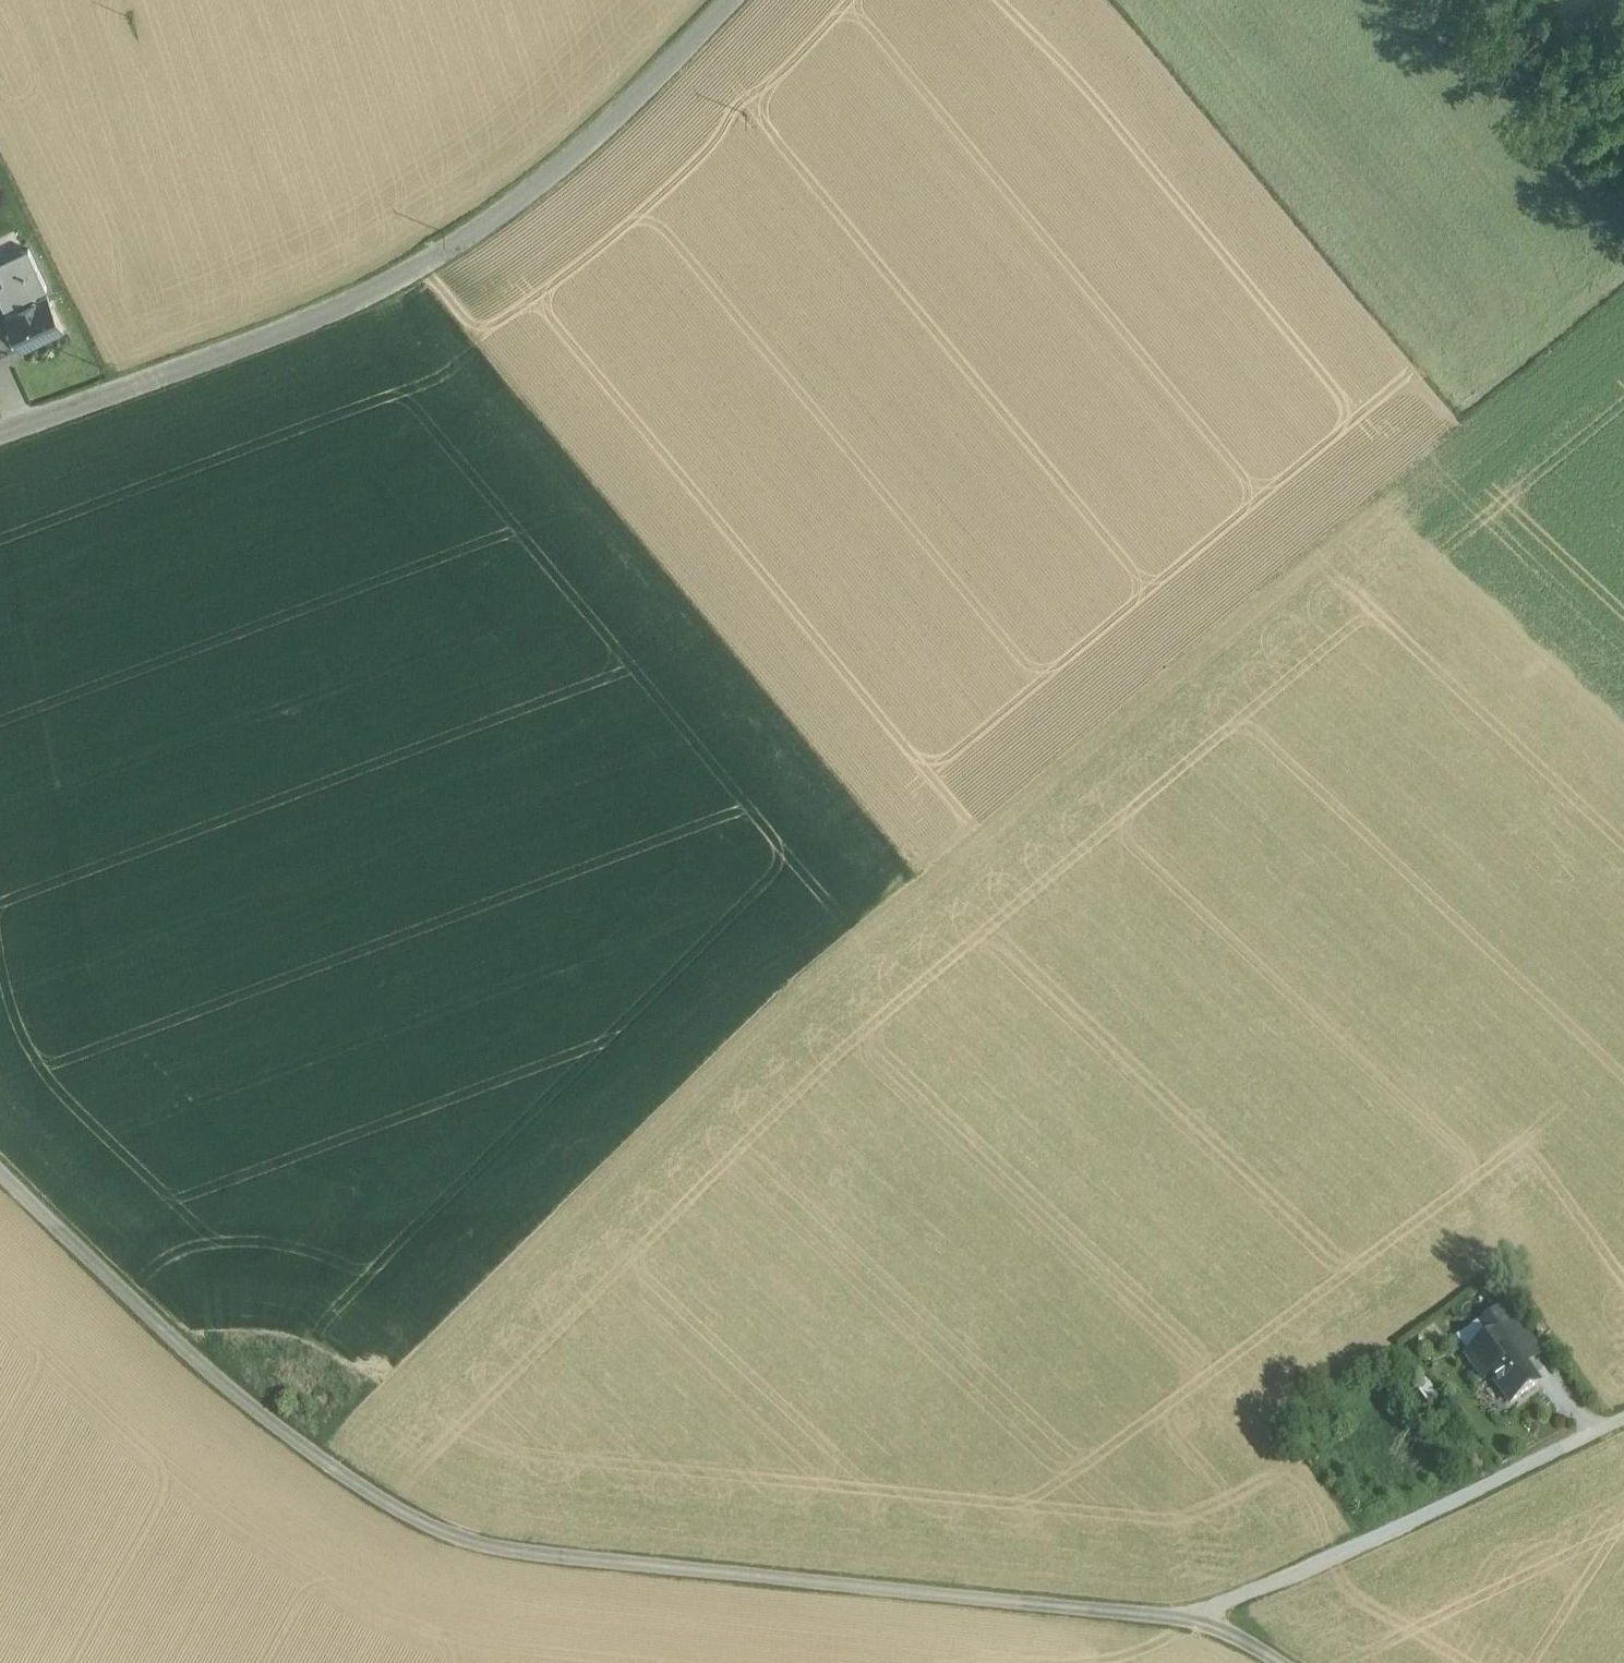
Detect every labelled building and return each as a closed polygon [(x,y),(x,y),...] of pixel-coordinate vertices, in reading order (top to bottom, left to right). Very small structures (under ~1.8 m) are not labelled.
[(14,302),(36,292),(47,287),(29,247),(0,261),(0,273),(4,281),(0,283),(0,298),(4,307),(14,302)] [(38,298),(36,292),(14,302),(17,308),(38,298)] [(48,294),(38,298),(17,308),(6,313),(22,348),(64,329),(48,294)] [(1506,1307),(1482,1325),(1492,1340),(1501,1333),(1510,1345),(1525,1333),(1506,1307)] [(1510,1345),(1501,1333),(1492,1340),(1467,1358),(1484,1381),(1490,1376),(1510,1404),(1538,1384),(1526,1367),(1510,1345)] [(1542,1356),(1525,1333),(1510,1345),(1526,1367),(1542,1356)]
